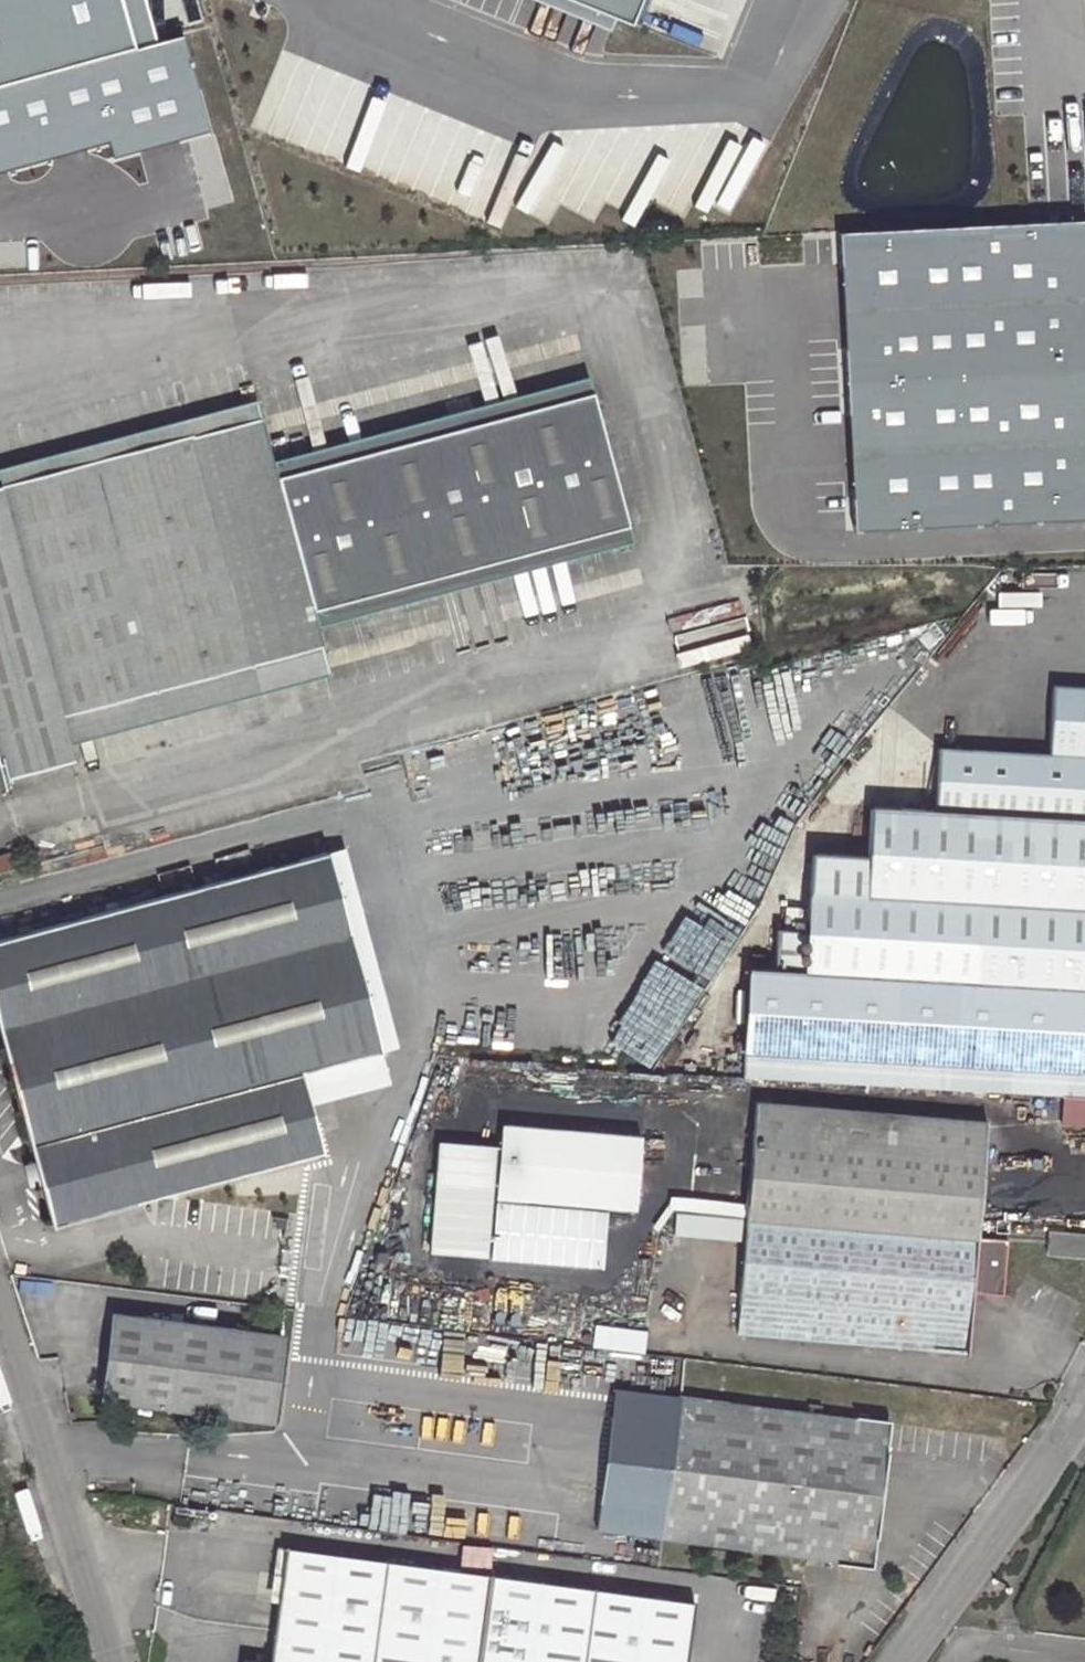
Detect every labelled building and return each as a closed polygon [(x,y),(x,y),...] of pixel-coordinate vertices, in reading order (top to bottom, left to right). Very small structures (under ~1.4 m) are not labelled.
[(121,0),(0,0),(0,86),(135,48),(121,0)] [(632,23),(641,0),(575,0),(632,23)] [(1084,514),(1084,416),(1076,217),(827,228),(841,525),(1084,514)] [(620,364),(274,458),(278,474),(624,380),(620,364)] [(0,486),(0,756),(5,775),(73,757),(69,742),(62,714),(324,643),(318,623),(314,607),(660,514),(624,380),(278,474),(274,458),(262,415),(0,486)] [(0,469),(0,486),(262,415),(258,399),(0,469)] [(660,514),(314,607),(318,623),(665,530),(660,514)] [(324,644),(62,714),(69,742),(331,671),(324,644)] [(1084,758),(1084,688),(1055,686),(1050,756),(1084,758)] [(940,750),(937,810),(1084,818),(1084,758),(1050,756),(940,750)] [(937,810),(873,807),(870,854),(870,862),(868,894),(1084,907),(1084,818),(937,810)] [(346,847),(328,852),(381,1049),(399,1044),(346,847)] [(42,850),(30,853),(33,861),(45,858),(42,850)] [(0,854),(0,871),(18,867),(13,851),(0,854)] [(816,851),(816,859),(870,862),(870,854),(816,851)] [(0,939),(0,1025),(52,1222),(323,1150),(310,1103),(301,1070),(381,1049),(328,852),(0,939)] [(816,859),(813,892),(810,892),(809,910),(808,938),(806,958),(806,970),(1084,986),(1084,907),(868,894),(870,862),(816,859)] [(808,938),(809,910),(797,909),(795,938),(808,938)] [(777,968),(806,970),(806,958),(778,956),(777,968)] [(1084,1097),(1084,986),(806,970),(777,968),(749,966),(743,1075),(1064,1095),(1084,1097)] [(390,1081),(381,1049),(301,1070),(310,1103),(390,1081)] [(594,1069),(554,1066),(552,1093),(592,1096),(594,1069)] [(1064,1095),(1062,1119),(1084,1121),(1084,1097),(1064,1095)] [(755,1103),(745,1216),(976,1235),(985,1121),(755,1103)] [(500,1146),(496,1194),(608,1204),(636,1206),(641,1138),(502,1125),(500,1146)] [(496,1194),(500,1146),(439,1141),(430,1252),(603,1264),(608,1204),(496,1194)] [(976,1235),(745,1216),(735,1331),(968,1352),(973,1290),(1002,1292),(1007,1237),(976,1235)] [(1047,1241),(1084,1244),(1084,1233),(1048,1229),(1047,1241)] [(1047,1241),(1046,1254),(1084,1257),(1084,1244),(1047,1241)] [(115,1313),(110,1350),(104,1391),(104,1398),(271,1419),(273,1406),(275,1388),(282,1335),(115,1313)] [(595,1331),(593,1347),(642,1353),(645,1332),(596,1326),(595,1331)] [(581,1345),(593,1347),(595,1331),(582,1330),(581,1339),(581,1345)] [(104,1391),(110,1350),(95,1348),(90,1390),(104,1391)] [(821,1414),(807,1412),(479,1371),(462,1510),(873,1562),(890,1423),(821,1414)] [(286,1389),(275,1388),(273,1406),(282,1408),(286,1389)] [(808,1404),(807,1412),(821,1414),(823,1406),(808,1404)] [(284,1547),(268,1660),(244,1657),(244,1661),(687,1661),(695,1600),(284,1547)]
